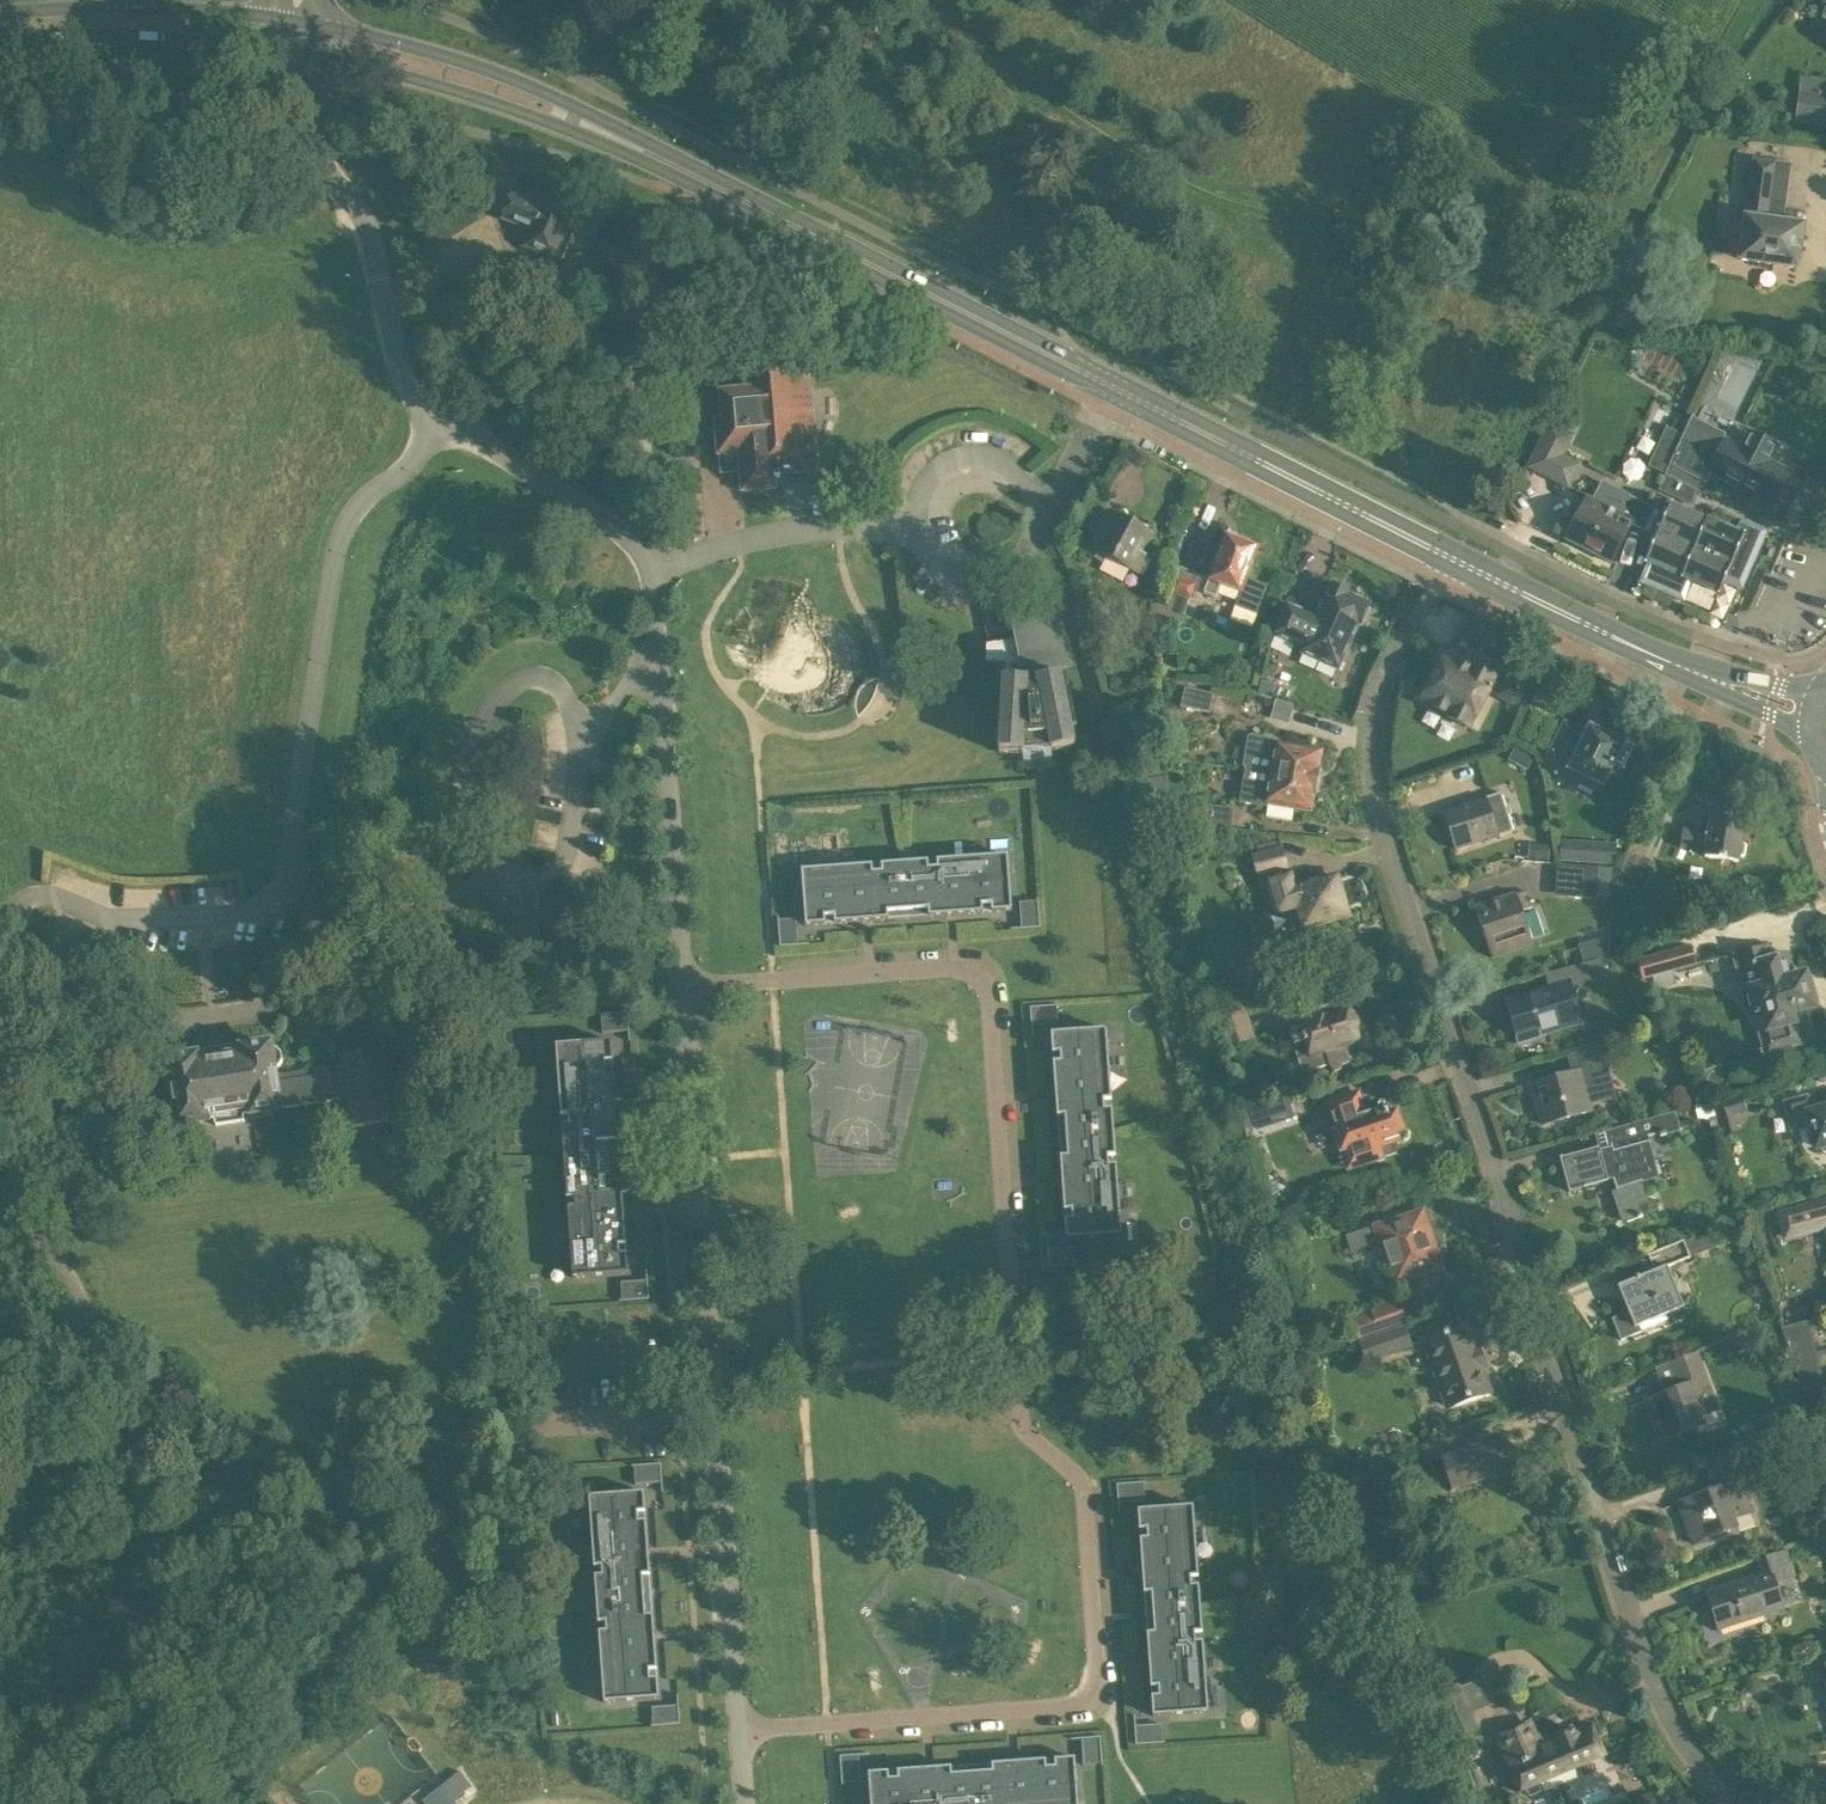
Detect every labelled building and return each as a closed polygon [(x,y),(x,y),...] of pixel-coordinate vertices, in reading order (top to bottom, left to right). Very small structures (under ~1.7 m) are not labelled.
[(1825,128),(1825,79),(1802,76),(1795,124),(1825,128)] [(1802,224),(1781,221),(1789,164),(1754,159),(1739,258),(1796,266),(1802,224)] [(501,218),(518,225),(520,223),(534,229),(527,245),(551,255),(552,254),(563,259),(573,235),(562,230),(570,212),(546,202),(542,209),(511,196),(501,218)] [(563,274),(549,268),(544,281),(557,286),(563,274)] [(719,391),(721,418),(716,419),(718,454),(723,454),(724,462),(732,469),(740,468),(742,491),(776,488),(774,479),(781,478),(781,474),(818,471),(808,367),(753,373),(753,377),(746,378),(747,388),(719,391)] [(1790,471),(1770,461),(1777,447),(1748,432),(1741,446),(1725,438),(1718,453),(1682,435),(1668,463),(1705,482),(1711,471),(1725,478),(1723,480),(1772,505),(1790,471)] [(1566,486),(1577,465),(1556,454),(1545,475),(1566,486)] [(1696,490),(1665,474),(1658,490),(1690,504),(1696,490)] [(1565,539),(1612,563),(1631,524),(1644,531),(1655,508),(1629,495),(1629,496),(1602,482),(1593,500),(1587,496),(1565,539)] [(1743,520),(1743,519),(1742,519),(1736,533),(1669,504),(1644,563),(1681,578),(1682,577),(1717,593),(1718,594),(1724,581),(1740,588),(1766,530),(1743,520)] [(1149,557),(1139,552),(1150,532),(1147,530),(1149,528),(1137,522),(1136,524),(1118,515),(1115,521),(1097,512),(1087,531),(1095,535),(1086,554),(1096,559),(1098,554),(1139,575),(1149,557)] [(1234,605),(1256,614),(1267,584),(1245,577),(1256,547),(1224,535),(1207,579),(1208,579),(1203,593),(1215,598),(1220,584),(1239,591),(1234,605)] [(1767,555),(1774,557),(1778,547),(1771,545),(1767,555)] [(1165,622),(1179,624),(1197,576),(1178,569),(1170,591),(1165,622)] [(1274,634),(1303,648),(1301,652),(1337,668),(1358,623),(1360,624),(1369,604),(1348,595),(1349,593),(1332,585),(1316,619),(1287,606),(1274,634)] [(1003,680),(1000,752),(1024,753),(1051,752),(1074,747),(1060,675),(1055,677),(1053,669),(1071,665),(1061,612),(1033,618),(1034,626),(1015,631),(1017,639),(987,645),(986,662),(1005,664),(1004,679),(1003,680)] [(1446,715),(1470,727),(1483,700),(1485,701),(1497,677),(1495,676),(1499,669),(1475,657),(1470,667),(1457,661),(1456,663),(1443,657),(1422,697),(1433,703),(1432,705),(1447,713),(1446,715)] [(1271,699),(1276,685),(1262,680),(1257,694),(1271,699)] [(1528,690),(1521,687),(1509,710),(1516,713),(1528,690)] [(1182,708),(1209,713),(1212,693),(1185,688),(1182,708)] [(1275,701),(1271,718),(1287,722),(1292,705),(1275,701)] [(1589,728),(1569,769),(1564,779),(1578,786),(1583,776),(1601,785),(1613,762),(1624,767),(1632,751),(1622,745),(1622,744),(1619,743),(1619,741),(1619,739),(1619,737),(1617,735),(1616,734),(1614,733),(1612,733),(1610,733),(1609,734),(1608,735),(1606,736),(1589,728)] [(1251,735),(1245,769),(1316,781),(1318,769),(1317,769),(1320,751),(1279,744),(1279,740),(1251,735)] [(1159,754),(1143,754),(1143,772),(1159,772),(1159,754)] [(1314,792),(1316,781),(1245,769),(1238,803),(1267,808),(1265,816),(1291,821),(1294,806),(1310,809),(1313,792),(1314,792)] [(1443,811),(1456,850),(1513,831),(1500,792),(1443,811)] [(1196,822),(1229,825),(1231,808),(1197,805),(1196,822)] [(1704,856),(1737,862),(1738,858),(1743,856),(1745,847),(1740,843),(1744,819),(1711,813),(1708,833),(1682,829),(1680,847),(1705,851),(1704,856)] [(1615,865),(1616,844),(1561,841),(1559,862),(1615,865)] [(1253,856),(1258,875),(1286,867),(1281,848),(1253,856)] [(1618,875),(1630,880),(1640,858),(1628,852),(1618,875)] [(1012,911),(1008,855),(992,857),(963,859),(964,866),(848,875),(847,868),(819,870),(802,871),(806,926),(1012,911)] [(1629,886),(1642,891),(1654,864),(1641,858),(1629,886)] [(1560,894),(1598,896),(1599,867),(1561,865),(1560,894)] [(1269,881),(1278,914),(1286,911),(1291,930),(1303,927),(1303,928),(1347,915),(1336,876),(1292,889),(1288,875),(1269,881)] [(1485,940),(1492,958),(1533,944),(1522,910),(1532,907),(1527,891),(1516,894),(1475,907),(1485,940)] [(1041,928),(1039,899),(1038,899),(1039,906),(1022,907),(1021,902),(1020,902),(1022,928),(1012,929),(1012,930),(1041,928)] [(799,944),(797,918),(796,918),(797,923),(780,924),(779,917),(778,917),(780,947),(810,944),(809,944),(799,944)] [(1637,961),(1640,972),(1642,979),(1695,963),(1690,945),(1637,961)] [(1751,988),(1745,990),(1751,1013),(1761,1010),(1770,1045),(1797,1038),(1790,1013),(1808,1008),(1812,1002),(1806,979),(1800,975),(1793,977),(1788,958),(1779,961),(1777,956),(1768,958),(1765,945),(1731,954),(1738,979),(1748,976),(1751,988)] [(1571,967),(1575,981),(1604,972),(1600,959),(1571,967)] [(1507,1001),(1518,1037),(1536,1032),(1537,1034),(1580,1022),(1568,982),(1507,1001)] [(1299,1024),(1300,1028),(1289,1032),(1303,1074),(1329,1065),(1331,1068),(1332,1070),(1333,1071),(1335,1073),(1337,1073),(1338,1074),(1340,1074),(1343,1073),(1344,1073),(1346,1071),(1347,1070),(1348,1069),(1349,1067),(1349,1064),(1349,1063),(1343,1045),(1357,1040),(1355,1033),(1359,1029),(1359,1025),(1358,1021),(1355,1018),(1350,1016),(1347,1008),(1334,1013),(1330,1001),(1310,1008),(1314,1019),(1299,1024)] [(1211,1011),(1224,1050),(1253,1040),(1241,1002),(1211,1011)] [(1054,1024),(1053,1007),(1060,1006),(1060,1005),(1031,1007),(1033,1037),(1034,1036),(1033,1026),(1059,1024),(1059,1023),(1054,1024)] [(630,1041),(628,1012),(599,1014),(599,1015),(606,1014),(607,1031),(603,1032),(603,1033),(629,1031),(629,1041),(630,1041)] [(1112,1191),(1103,1075),(1110,1074),(1107,1046),(1108,1046),(1107,1029),(1051,1033),(1067,1239),(1122,1235),(1121,1219),(1120,1219),(1118,1190),(1112,1191)] [(644,1190),(640,1136),(618,1138),(611,1041),(556,1045),(557,1061),(558,1061),(560,1089),(567,1089),(577,1231),(570,1232),(572,1261),(573,1277),(628,1273),(622,1192),(644,1190)] [(247,1113),(279,1107),(278,1101),(346,1091),(351,1127),(428,1115),(423,1079),(388,1084),(383,1048),(341,1055),(342,1065),(315,1069),(311,1063),(301,1071),(274,1075),(273,1069),(279,1065),(283,1059),(282,1052),(276,1047),(270,1047),(269,1044),(235,1049),(234,1044),(204,1048),(204,1054),(169,1059),(174,1090),(165,1092),(159,1097),(155,1106),(156,1114),(162,1120),(170,1123),(178,1122),(179,1123),(211,1119),(214,1119),(216,1121),(244,1117),(244,1114),(247,1113)] [(1588,1101),(1614,1094),(1601,1047),(1566,1056),(1571,1073),(1531,1084),(1542,1124),(1590,1111),(1588,1101)] [(1329,1128),(1336,1150),(1340,1149),(1346,1169),(1384,1157),(1384,1156),(1396,1152),(1396,1142),(1399,1141),(1396,1133),(1403,1131),(1396,1111),(1387,1114),(1386,1110),(1384,1111),(1383,1108),(1361,1115),(1354,1094),(1326,1103),(1333,1126),(1329,1128)] [(1736,1130),(1732,1115),(1745,1111),(1741,1096),(1715,1102),(1724,1134),(1736,1130)] [(1254,1126),(1255,1128),(1255,1129),(1272,1123),(1270,1116),(1289,1110),(1285,1098),(1249,1110),(1254,1126)] [(1806,1112),(1803,1102),(1783,1108),(1790,1134),(1794,1136),(1811,1132),(1815,1148),(1820,1147),(1821,1149),(1822,1150),(1824,1151),(1825,1152),(1825,1107),(1806,1112)] [(1254,1126),(1249,1110),(1240,1113),(1245,1129),(1254,1126)] [(1664,1115),(1660,1116),(1607,1131),(1611,1145),(1560,1158),(1569,1191),(1613,1179),(1627,1222),(1638,1218),(1637,1216),(1651,1212),(1639,1173),(1647,1171),(1638,1138),(1669,1130),(1664,1115)] [(1825,1233),(1825,1203),(1819,1205),(1819,1203),(1788,1211),(1793,1227),(1822,1219),(1825,1233)] [(1375,1227),(1347,1236),(1351,1250),(1379,1241),(1394,1285),(1441,1269),(1435,1250),(1437,1249),(1439,1247),(1441,1245),(1442,1241),(1441,1237),(1440,1234),(1437,1232),(1434,1230),(1431,1230),(1428,1230),(1422,1211),(1374,1226),(1375,1227)] [(1072,1265),(1070,1249),(1075,1248),(1075,1247),(1049,1249),(1048,1239),(1047,1239),(1049,1268),(1079,1266),(1079,1265),(1072,1265)] [(1617,1286),(1627,1312),(1611,1318),(1620,1340),(1641,1332),(1638,1324),(1681,1307),(1672,1284),(1673,1284),(1667,1267),(1690,1258),(1683,1241),(1647,1255),(1653,1271),(1617,1286)] [(649,1299),(647,1270),(646,1270),(647,1280),(621,1282),(621,1283),(626,1283),(627,1299),(620,1300),(620,1301),(649,1299)] [(1373,1315),(1352,1321),(1358,1339),(1407,1323),(1400,1301),(1371,1310),(1373,1315)] [(1424,1338),(1448,1407),(1488,1392),(1465,1324),(1424,1338)] [(1783,1331),(1800,1394),(1824,1387),(1806,1324),(1783,1331)] [(1360,1342),(1366,1360),(1398,1349),(1391,1331),(1360,1342)] [(1695,1428),(1692,1419),(1718,1409),(1696,1352),(1669,1362),(1678,1388),(1644,1401),(1660,1442),(1695,1428)] [(1425,1445),(1431,1463),(1441,1460),(1451,1490),(1514,1469),(1509,1454),(1511,1454),(1510,1449),(1508,1449),(1504,1437),(1455,1453),(1450,1436),(1425,1445)] [(1724,1521),(1751,1512),(1729,1455),(1702,1465),(1712,1490),(1677,1503),(1692,1544),(1728,1530),(1724,1521)] [(663,1493),(661,1463),(632,1465),(632,1466),(639,1466),(640,1483),(635,1483),(635,1484),(661,1482),(662,1493),(663,1493)] [(1140,1500),(1139,1483),(1146,1483),(1146,1482),(1117,1484),(1119,1513),(1120,1513),(1119,1503),(1145,1501),(1145,1500),(1140,1500)] [(659,1698),(644,1492),(588,1496),(590,1512),(592,1541),(599,1540),(607,1657),(601,1657),(603,1686),(602,1686),(603,1702),(659,1698)] [(1198,1668),(1189,1552),(1196,1551),(1194,1522),(1193,1506),(1138,1510),(1153,1716),(1208,1712),(1207,1696),(1206,1696),(1204,1667),(1198,1668)] [(1773,1583),(1794,1577),(1786,1550),(1757,1560),(1761,1574),(1706,1592),(1718,1629),(1781,1608),(1773,1583)] [(1817,1661),(1822,1678),(1824,1677),(1825,1683),(1825,1658),(1817,1661)] [(1436,1697),(1454,1739),(1476,1729),(1458,1688),(1436,1697)] [(680,1724),(678,1695),(677,1695),(678,1705),(652,1707),(652,1708),(657,1708),(658,1724),(651,1725),(651,1726),(680,1724)] [(551,1711),(552,1726),(563,1725),(562,1711),(551,1711)] [(1158,1742),(1156,1725),(1161,1725),(1161,1724),(1135,1725),(1134,1715),(1133,1715),(1135,1745),(1165,1743),(1165,1742),(1158,1742)] [(1524,1789),(1529,1796),(1540,1791),(1539,1782),(1604,1755),(1591,1725),(1574,1732),(1574,1730),(1571,1731),(1570,1728),(1533,1743),(1524,1723),(1496,1735),(1504,1755),(1502,1756),(1517,1792),(1524,1789)] [(1102,1766),(1100,1736),(1071,1739),(1071,1740),(1081,1739),(1083,1765),(1084,1765),(1084,1760),(1101,1759),(1101,1766),(1102,1766)] [(861,1782),(859,1756),(869,1755),(869,1754),(840,1756),(842,1785),(843,1785),(842,1778),(859,1777),(859,1782),(861,1782)] [(1074,1758),(868,1772),(871,1803),(1078,1803),(1074,1758)] [(473,1784),(462,1770),(423,1800),(426,1803),(455,1803),(452,1800),(473,1784)] [(1636,1803),(1654,1803),(1655,1803),(1651,1791),(1633,1796),(1636,1803)]
